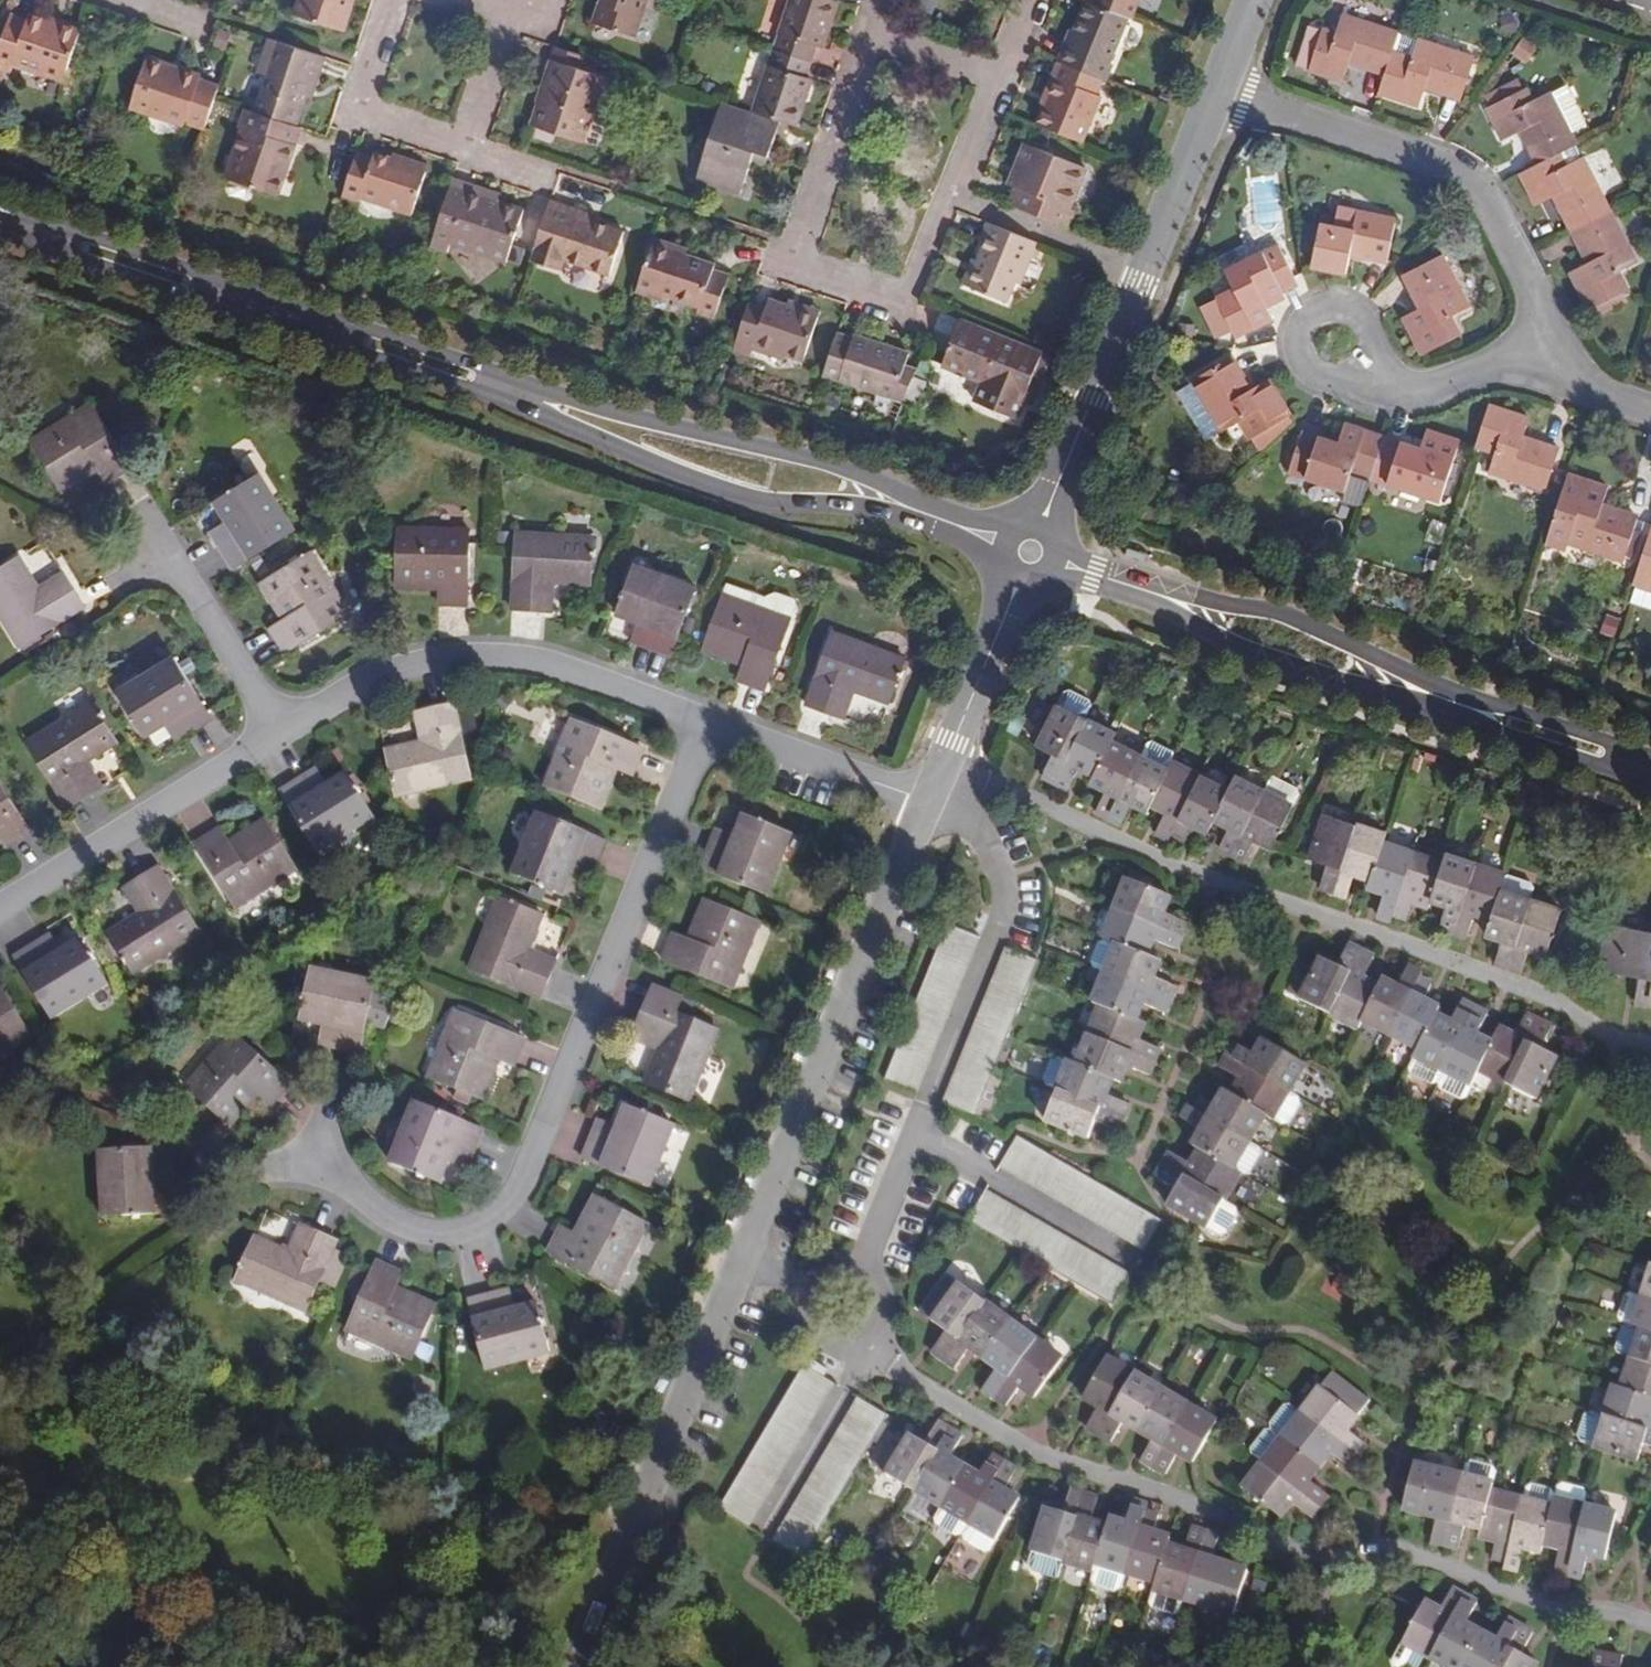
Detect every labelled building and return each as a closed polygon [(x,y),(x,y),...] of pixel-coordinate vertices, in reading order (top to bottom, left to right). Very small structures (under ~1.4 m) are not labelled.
[(295,15),(300,16),(306,0),(299,0),(295,15)] [(300,16),(346,32),(354,6),(349,4),(351,0),(306,0),(300,16)] [(595,23),(634,36),(645,0),(603,0),(595,23)] [(840,2),(833,0),(791,0),(774,50),(812,63),(818,47),(823,48),(828,34),(826,33),(829,22),(832,23),(840,2)] [(1131,21),(1139,0),(1081,0),(1080,1),(1089,4),(1128,20),(1131,21)] [(1104,80),(1105,81),(1113,64),(1110,62),(1128,20),(1089,4),(1076,33),(1070,46),(1067,45),(1060,63),(1104,80)] [(0,48),(0,66),(11,69),(13,63),(64,79),(80,31),(30,14),(28,20),(11,14),(0,48)] [(1385,74),(1398,33),(1344,15),(1338,34),(1325,30),(1312,71),(1342,82),(1349,63),(1385,74)] [(1070,46),(1076,33),(1073,31),(1067,45),(1070,46)] [(1475,57),(1398,33),(1385,74),(1379,93),(1419,106),(1425,88),(1462,100),(1475,57)] [(269,76),(257,112),(298,126),(316,71),(305,67),(309,52),(270,39),(259,72),(269,76)] [(583,56),(558,48),(555,61),(579,69),(583,56)] [(807,77),(812,63),(774,50),(754,112),(781,121),(796,127),(805,106),(801,104),(804,96),(807,97),(813,80),(807,77)] [(298,126),(302,128),(326,58),(309,52),(305,67),(316,71),(298,126)] [(188,123),(206,128),(216,99),(220,86),(202,80),(202,77),(182,70),(181,72),(167,67),(168,65),(148,59),(132,108),(186,126),(188,123)] [(579,69),(555,61),(552,60),(547,76),(550,77),(533,125),(584,142),(605,77),(579,69)] [(1039,126),(1082,144),(1101,99),(1097,96),(1104,80),(1060,63),(1053,78),(1058,80),(1047,105),(1039,126)] [(1058,80),(1053,78),(1043,103),(1047,105),(1058,80)] [(1527,89),(1489,109),(1504,140),(1521,131),(1539,165),(1560,155),(1578,146),(1552,92),(1534,101),(1527,89)] [(1575,131),(1587,125),(1571,93),(1559,99),(1575,131)] [(769,157),(781,121),(754,112),(722,102),(697,179),(742,194),(753,160),(756,152),(769,157)] [(296,146),(302,128),(298,126),(257,112),(247,109),(241,127),(243,130),(227,178),(279,196),(287,175),(281,173),(291,145),(296,146)] [(1012,205),(1068,228),(1076,210),(1070,207),(1086,169),(1027,144),(1020,161),(1024,163),(1018,177),(1014,176),(1010,186),(1019,190),(1012,205)] [(281,173),(287,175),(296,146),(291,145),(281,173)] [(766,165),(769,157),(756,152),(753,160),(766,165)] [(358,153),(344,194),(360,199),(362,193),(378,200),(378,203),(413,215),(428,167),(395,155),(394,159),(376,153),(374,158),(358,153)] [(1571,231),(1611,211),(1584,158),(1566,167),(1560,155),(1539,165),(1520,175),(1537,206),(1554,197),(1571,231)] [(1279,176),(1252,176),(1252,234),(1280,233),(1279,176)] [(454,179),(431,246),(448,251),(451,243),(506,262),(524,210),(500,202),(470,191),(472,185),(454,179)] [(470,191),(500,202),(502,196),(472,185),(470,191)] [(579,216),(595,222),(597,215),(552,200),(548,210),(577,220),(579,216)] [(1322,225),(1312,267),(1346,274),(1350,254),(1388,262),(1396,219),(1338,208),(1334,227),(1322,225)] [(548,210),(527,272),(556,282),(560,272),(606,287),(624,231),(595,222),(579,216),(577,220),(548,210)] [(1571,272),(1589,310),(1594,308),(1598,316),(1628,301),(1624,293),(1628,290),(1619,272),(1637,263),(1611,211),(1571,231),(1588,264),(1571,272)] [(1034,261),(1041,245),(989,224),(983,238),(988,240),(979,261),(969,286),(1008,302),(1016,282),(1026,258),(1034,261)] [(641,282),(671,293),(702,303),(699,312),(716,318),(730,277),(714,271),(715,266),(687,256),(686,258),(675,254),(678,247),(655,240),(641,282)] [(686,258),(687,256),(688,250),(678,247),(675,254),(686,258)] [(1216,299),(1235,338),(1272,319),(1265,301),(1297,284),(1292,275),(1280,247),(1228,273),(1235,290),(1216,299)] [(1443,255),(1406,275),(1422,308),(1404,318),(1422,356),(1461,335),(1452,317),(1469,308),(1443,255)] [(1024,285),(1034,261),(1026,258),(1016,282),(1024,285)] [(969,286),(979,261),(974,259),(964,284),(969,286)] [(641,282),(638,291),(668,302),(671,293),(641,282)] [(750,305),(734,351),(751,356),(754,349),(756,345),(787,354),(805,360),(821,312),(789,302),(787,306),(770,301),(766,311),(750,305)] [(1016,418),(1043,353),(962,319),(944,365),(985,382),(977,402),(1016,418)] [(825,376),(895,399),(906,366),(910,355),(855,336),(854,339),(838,334),(825,376)] [(756,345),(754,349),(785,359),(787,354),(756,345)] [(1252,391),(1232,358),(1195,381),(1196,383),(1225,432),(1242,421),(1261,454),(1293,421),(1269,380),(1252,391)] [(895,399),(906,402),(918,371),(906,366),(895,399)] [(1225,432),(1196,383),(1178,395),(1207,442),(1225,432)] [(63,491),(100,470),(109,465),(116,476),(132,467),(94,403),(32,439),(63,491)] [(1489,405),(1475,447),(1496,453),(1490,472),(1546,490),(1553,470),(1559,449),(1524,438),(1529,419),(1489,405)] [(1339,444),(1303,433),(1289,473),(1345,493),(1351,473),(1371,479),(1384,438),(1344,426),(1339,444)] [(1384,438),(1371,479),(1428,497),(1434,480),(1445,483),(1460,442),(1427,431),(1420,450),(1384,438)] [(109,465),(100,470),(107,481),(116,476),(109,465)] [(235,532),(218,542),(234,568),(295,530),(274,495),(278,492),(266,472),(217,501),(229,521),(235,532)] [(1342,502),(1362,508),(1371,479),(1351,473),(1345,493),(1342,502)] [(1568,475),(1546,543),(1565,549),(1567,541),(1624,560),(1638,518),(1602,506),(1608,488),(1568,475)] [(213,532),(218,542),(235,532),(229,521),(213,532)] [(397,587),(439,589),(450,589),(449,604),(468,606),(471,531),(399,528),(397,587)] [(513,608),(553,612),(555,582),(591,584),(594,537),(519,532),(513,608)] [(1639,565),(1650,569),(1650,532),(1639,565)] [(42,580),(57,569),(41,547),(26,558),(42,580)] [(263,581),(285,619),(289,628),(277,635),(288,652),(349,613),(313,551),(263,581)] [(65,572),(39,588),(20,556),(0,568),(0,614),(21,648),(86,607),(65,572)] [(636,565),(632,575),(654,583),(658,573),(636,565)] [(654,583),(632,575),(618,614),(640,621),(652,626),(645,645),(672,655),(696,587),(658,573),(654,583)] [(728,585),(724,595),(790,619),(795,605),(794,600),(775,594),(772,595),(768,600),(728,585)] [(450,589),(439,589),(439,604),(449,604),(450,589)] [(790,619),(724,595),(704,650),(744,664),(753,668),(748,683),(765,689),(790,619)] [(289,628),(285,619),(272,627),(277,635),(289,628)] [(652,626),(640,621),(633,641),(645,645),(652,626)] [(914,661),(834,632),(808,705),(844,718),(854,691),(898,707),(914,661)] [(146,735),(167,723),(176,717),(186,734),(212,718),(175,656),(142,677),(139,673),(117,687),(146,735)] [(753,668),(744,664),(738,679),(748,683),(753,668)] [(1065,693),(1059,705),(1088,719),(1094,707),(1092,702),(1070,692),(1065,693)] [(118,742),(93,702),(29,741),(68,807),(103,786),(88,761),(118,742)] [(454,705),(415,714),(422,742),(387,750),(397,797),(471,780),(454,705)] [(1043,777),(1056,783),(1088,719),(1059,705),(1038,747),(1055,755),(1043,777)] [(176,717),(167,723),(177,740),(186,734),(176,717)] [(1088,719),(1056,783),(1069,790),(1080,768),(1095,776),(1113,742),(1116,735),(1088,719)] [(601,809),(617,770),(621,760),(636,766),(642,749),(572,721),(546,787),(601,809)] [(1113,742),(1095,776),(1091,783),(1108,791),(1096,813),(1108,820),(1141,756),(1113,742)] [(1147,745),(1141,756),(1168,770),(1172,762),(1175,756),(1152,744),(1147,745)] [(1141,756),(1108,820),(1121,826),(1133,804),(1147,811),(1150,804),(1168,770),(1141,756)] [(621,760),(617,770),(632,776),(636,766),(621,760)] [(1168,770),(1150,804),(1168,813),(1168,840),(1171,835),(1201,777),(1172,762),(1168,770)] [(317,770),(307,776),(318,793),(327,786),(317,770)] [(318,793),(307,776),(282,791),(319,852),(354,831),(348,821),(368,809),(347,775),(327,786),(318,793)] [(1201,777),(1171,835),(1184,841),(1192,825),(1208,834),(1215,819),(1229,792),(1201,777)] [(1229,792),(1215,819),(1232,828),(1221,849),(1233,855),(1265,793),(1236,778),(1229,792)] [(1265,793),(1293,807),(1297,797),(1295,791),(1272,779),(1265,793)] [(6,826),(16,840),(31,831),(0,780),(0,830),(6,826)] [(1265,793),(1233,855),(1245,862),(1256,840),(1271,848),(1293,807),(1265,793)] [(348,821),(354,831),(374,818),(368,809),(348,821)] [(538,815),(523,852),(533,856),(524,878),(562,894),(571,872),(575,862),(594,870),(606,842),(538,815)] [(1334,893),(1356,825),(1326,815),(1311,859),(1328,865),(1320,888),(1334,893)] [(730,848),(713,841),(702,868),(767,896),(792,836),(744,816),(735,837),(730,848)] [(222,847),(213,835),(198,844),(236,906),(297,868),(266,820),(230,842),(222,847)] [(1385,835),(1356,825),(1334,893),(1348,897),(1355,873),(1371,878),(1383,842),(1385,835)] [(0,830),(0,833),(8,845),(16,840),(6,826),(0,830)] [(221,829),(213,835),(222,847),(230,842),(221,829)] [(718,830),(713,841),(730,848),(735,837),(718,830)] [(1414,852),(1383,842),(1371,878),(1368,887),(1384,892),(1377,915),(1392,919),(1393,915),(1414,852)] [(533,856),(523,852),(514,874),(524,878),(533,856)] [(1442,862),(1414,852),(1393,915),(1406,919),(1411,901),(1428,906),(1431,898),(1442,862)] [(1445,853),(1442,862),(1431,898),(1448,903),(1440,927),(1454,931),(1476,864),(1445,853)] [(590,880),(594,870),(575,862),(571,872),(590,880)] [(1506,873),(1476,864),(1454,931),(1467,935),(1475,912),(1492,918),(1501,891),(1506,873)] [(201,931),(160,867),(125,888),(141,915),(111,934),(135,972),(201,931)] [(1128,880),(1115,909),(1180,937),(1186,924),(1164,914),(1171,898),(1128,880)] [(1531,901),(1501,891),(1492,918),(1486,936),(1502,941),(1495,963),(1509,968),(1531,901)] [(544,917),(499,898),(470,969),(542,998),(556,963),(529,950),(544,917)] [(686,949),(671,943),(664,960),(732,989),(759,923),(706,901),(689,940),(686,949)] [(1561,911),(1531,901),(1509,968),(1522,972),(1529,949),(1547,955),(1561,911)] [(1106,940),(1119,945),(1146,957),(1153,941),(1174,950),(1180,937),(1115,909),(1103,938),(1106,940)] [(980,939),(948,926),(884,1080),(917,1093),(980,939)] [(1650,997),(1650,933),(1610,926),(1600,971),(1640,978),(1635,1002),(1649,1005),(1650,997)] [(675,934),(671,943),(686,949),(689,940),(675,934)] [(51,935),(41,942),(52,958),(62,952),(51,935)] [(52,958),(41,942),(16,957),(53,1017),(88,996),(82,987),(103,974),(82,940),(62,952),(52,958)] [(1107,974),(1119,945),(1106,940),(1098,943),(1091,961),(1094,969),(1107,974)] [(1119,945),(1107,974),(1164,998),(1170,985),(1155,978),(1161,963),(1146,957),(1119,945)] [(1330,1015),(1362,952),(1349,945),(1338,967),(1322,959),(1311,981),(1301,1000),(1330,1015)] [(942,1104),(975,1117),(992,1077),(1039,962),(1006,949),(942,1104)] [(1362,1022),(1380,987),(1364,979),(1375,958),(1362,952),(1330,1015),(1358,1029),(1362,1022)] [(1390,1036),(1419,979),(1422,973),(1410,967),(1400,988),(1383,980),(1380,987),(1362,1022),(1390,1036)] [(337,1027),(333,1048),(359,1053),(376,983),(313,970),(302,1019),(325,1025),(337,1027)] [(82,987),(88,996),(109,982),(103,974),(82,987)] [(1095,1003),(1102,1006),(1137,1021),(1144,1005),(1165,1014),(1170,1001),(1164,998),(1107,974),(1095,1003)] [(1301,1000),(1311,981),(1298,974),(1288,994),(1301,1000)] [(1419,1051),(1437,1016),(1441,1009),(1425,1001),(1433,985),(1419,979),(1390,1036),(1419,1051)] [(684,997),(655,985),(634,1038),(661,1049),(647,1085),(689,1101),(717,1030),(677,1015),(684,997)] [(30,1035),(1,986),(0,986),(0,1054),(30,1035)] [(1444,1072),(1476,1008),(1464,1002),(1453,1024),(1437,1016),(1419,1051),(1416,1058),(1444,1072)] [(1102,1006),(1089,1036),(1154,1064),(1160,1050),(1138,1040),(1144,1025),(1137,1021),(1102,1006)] [(1479,1071),(1493,1044),(1478,1036),(1488,1014),(1476,1008),(1444,1072),(1471,1086),(1479,1071)] [(484,1099),(500,1060),(505,1051),(518,1056),(525,1040),(456,1012),(429,1077),(484,1099)] [(1508,1086),(1540,1022),(1525,1015),(1514,1036),(1500,1029),(1493,1044),(1479,1071),(1508,1086)] [(1552,1028),(1540,1022),(1508,1086),(1536,1100),(1557,1057),(1541,1049),(1552,1028)] [(321,1045),(333,1048),(337,1027),(325,1025),(321,1045)] [(232,1129),(259,1096),(266,1087),(278,1096),(289,1083),(233,1036),(186,1091),(232,1129)] [(1089,1036),(1076,1066),(1112,1082),(1119,1085),(1127,1067),(1149,1076),(1154,1064),(1089,1036)] [(1235,1044),(1228,1056),(1289,1092),(1306,1065),(1265,1041),(1256,1057),(1235,1044)] [(505,1051),(500,1060),(514,1065),(518,1056),(505,1051)] [(1289,1092),(1228,1056),(1220,1069),(1241,1081),(1233,1095),(1265,1115),(1273,1119),(1289,1092)] [(1047,1087),(1058,1092),(1069,1065),(1059,1060),(1052,1063),(1044,1080),(1047,1087)] [(1069,1065),(1058,1092),(1122,1120),(1128,1106),(1106,1096),(1112,1082),(1076,1066),(1070,1063),(1069,1065)] [(1471,1086),(1444,1072),(1438,1084),(1440,1091),(1461,1101),(1466,1098),(1471,1086)] [(992,1077),(975,1117),(986,1122),(1002,1082),(992,1077)] [(266,1087),(259,1096),(270,1105),(278,1096),(266,1087)] [(1265,1115),(1233,1095),(1226,1091),(1217,1106),(1202,1097),(1194,1109),(1249,1142),(1265,1115)] [(1122,1120),(1058,1092),(1045,1121),(1087,1139),(1095,1122),(1117,1131),(1122,1120)] [(1299,1098),(1289,1092),(1273,1119),(1285,1126),(1290,1123),(1301,1104),(1299,1098)] [(440,1182),(449,1161),(453,1151),(472,1158),(483,1131),(417,1103),(393,1163),(440,1182)] [(1249,1142),(1194,1109),(1189,1106),(1181,1119),(1202,1131),(1193,1145),(1200,1149),(1233,1169),(1249,1142)] [(614,1139),(595,1132),(584,1159),(650,1186),(675,1126),(627,1107),(619,1128),(614,1139)] [(599,1121),(595,1132),(614,1139),(619,1128),(599,1121)] [(999,1167),(1145,1251),(1162,1222),(1017,1137),(999,1167)] [(1260,1149),(1249,1142),(1233,1169),(1241,1173),(1245,1175),(1251,1172),(1262,1156),(1260,1149)] [(101,1152),(102,1192),(114,1192),(115,1216),(155,1214),(154,1190),(154,1179),(174,1178),(174,1148),(101,1152)] [(1233,1169),(1200,1149),(1191,1166),(1171,1154),(1163,1166),(1224,1202),(1241,1173),(1233,1169)] [(453,1151),(449,1161),(468,1168),(472,1158),(453,1151)] [(1224,1202),(1163,1166),(1156,1177),(1177,1189),(1168,1205),(1207,1229),(1224,1202)] [(175,1190),(174,1178),(154,1179),(154,1190),(175,1190)] [(1131,1275),(986,1191),(968,1221),(1113,1305),(1131,1275)] [(114,1192),(102,1192),(104,1216),(115,1216),(114,1192)] [(572,1243),(558,1235),(549,1252),(615,1287),(648,1224),(597,1197),(577,1233),(572,1243)] [(1234,1208),(1224,1202),(1207,1229),(1218,1236),(1224,1234),(1236,1215),(1234,1208)] [(322,1277),(342,1286),(355,1258),(334,1248),(338,1239),(301,1224),(289,1249),(257,1236),(238,1277),(307,1308),(322,1277)] [(563,1227),(558,1235),(572,1243),(577,1233),(563,1227)] [(389,1283),(394,1268),(378,1262),(348,1329),(412,1358),(436,1305),(397,1287),(389,1283)] [(404,1272),(394,1268),(389,1283),(397,1287),(404,1272)] [(1643,1295),(1650,1298),(1650,1270),(1643,1295)] [(944,1361),(986,1303),(950,1277),(936,1295),(947,1304),(932,1323),(947,1334),(932,1353),(944,1361)] [(511,1290),(499,1293),(504,1311),(515,1308),(511,1290)] [(504,1311),(499,1293),(470,1300),(487,1370),(551,1354),(538,1303),(515,1308),(504,1311)] [(1643,1295),(1633,1326),(1650,1332),(1650,1298),(1643,1295)] [(985,1361),(1011,1322),(986,1303),(944,1361),(956,1370),(970,1351),(985,1361)] [(996,1399),(1037,1341),(1011,1322),(985,1361),(998,1371),(984,1389),(996,1399)] [(1633,1326),(1628,1324),(1624,1326),(1615,1349),(1618,1354),(1631,1358),(1650,1365),(1650,1332),(1633,1326)] [(1063,1360),(1037,1341),(996,1399),(1007,1406),(1021,1388),(1034,1398),(1063,1360)] [(1087,1428),(1099,1435),(1134,1374),(1108,1358),(1084,1399),(1098,1408),(1087,1428)] [(1631,1358),(1621,1388),(1650,1398),(1650,1365),(1631,1358)] [(748,1529),(835,1385),(805,1367),(718,1511),(748,1529)] [(1134,1374),(1099,1435),(1111,1442),(1123,1423),(1138,1430),(1162,1390),(1134,1374)] [(1621,1388),(1614,1386),(1604,1415),(1650,1432),(1650,1398),(1621,1388)] [(1321,1387),(1302,1413),(1359,1455),(1366,1445),(1348,1430),(1358,1417),(1321,1387)] [(1162,1390),(1138,1430),(1154,1441),(1142,1461),(1152,1467),(1189,1406),(1162,1390)] [(889,1416),(859,1399),(773,1543),(803,1560),(889,1416)] [(1271,1424),(1272,1432),(1319,1467),(1329,1454),(1349,1469),(1359,1455),(1302,1413),(1290,1405),(1285,1406),(1271,1424)] [(1189,1406),(1152,1467),(1166,1475),(1178,1455),(1193,1464),(1217,1422),(1189,1406)] [(1604,1415),(1592,1412),(1585,1414),(1579,1436),(1581,1441),(1638,1461),(1643,1445),(1650,1447),(1650,1432),(1604,1415)] [(874,1468),(914,1491),(950,1432),(938,1424),(925,1445),(911,1436),(901,1452),(889,1444),(874,1468)] [(950,1432),(914,1491),(942,1509),(966,1468),(950,1458),(962,1439),(950,1432)] [(1253,1456),(1263,1464),(1319,1507),(1328,1494),(1310,1480),(1319,1467),(1272,1432),(1266,1432),(1253,1450),(1253,1456)] [(966,1468),(942,1509),(968,1525),(1005,1466),(991,1457),(979,1476),(966,1468)] [(1319,1507),(1263,1464),(1243,1489),(1280,1518),(1291,1504),(1311,1518),(1319,1507)] [(1445,1545),(1463,1477),(1416,1464),(1404,1510),(1437,1519),(1431,1541),(1445,1545)] [(1005,1466),(968,1525),(996,1541),(1021,1500),(1005,1492),(1017,1472),(1005,1466)] [(1481,1530),(1492,1491),(1493,1484),(1463,1477),(1445,1545),(1459,1549),(1465,1525),(1481,1530)] [(1033,1554),(1064,1564),(1085,1496),(1071,1491),(1064,1514),(1047,1508),(1033,1554)] [(1506,1561),(1522,1499),(1492,1491),(1481,1530),(1480,1537),(1497,1541),(1493,1558),(1506,1561)] [(1093,1573),(1095,1565),(1107,1527),(1091,1522),(1098,1500),(1085,1496),(1064,1564),(1093,1573)] [(1542,1545),(1552,1507),(1522,1499),(1506,1561),(1504,1568),(1518,1572),(1525,1548),(1540,1553),(1542,1545)] [(1568,1576),(1586,1507),(1554,1499),(1552,1507),(1542,1545),(1559,1549),(1554,1572),(1568,1576)] [(1095,1565),(1126,1574),(1145,1513),(1147,1506),(1135,1502),(1128,1525),(1109,1519),(1107,1527),(1095,1565)] [(1617,1515),(1586,1507),(1568,1576),(1582,1580),(1588,1557),(1605,1561),(1617,1515)] [(968,1525),(942,1509),(934,1521),(936,1525),(957,1537),(962,1536),(968,1525)] [(1126,1574),(1156,1584),(1168,1546),(1170,1538),(1155,1534),(1160,1518),(1145,1513),(1126,1574)] [(996,1541),(968,1525),(962,1536),(963,1541),(983,1554),(988,1552),(996,1541)] [(1168,1546),(1156,1584),(1153,1592),(1185,1602),(1206,1533),(1192,1529),(1185,1552),(1168,1546)] [(1206,1533),(1185,1602),(1216,1611),(1217,1608),(1253,1619),(1261,1596),(1224,1583),(1230,1566),(1213,1560),(1220,1538),(1206,1533)] [(1064,1564),(1033,1554),(1029,1567),(1032,1572),(1054,1579),(1059,1576),(1064,1564)] [(1432,1659),(1467,1597),(1453,1590),(1441,1611),(1425,1602),(1395,1658),(1397,1663),(1401,1665),(1404,1665),(1408,1662),(1417,1666),(1428,1666),(1432,1659)] [(1447,1666),(1463,1666),(1482,1633),(1466,1624),(1478,1603),(1467,1597),(1432,1659),(1447,1666)] [(1216,1611),(1185,1602),(1181,1614),(1184,1619),(1207,1626),(1212,1624),(1216,1611)] [(1522,1628),(1508,1620),(1496,1641),(1482,1633),(1463,1666),(1500,1666),(1522,1628)] [(1500,1666),(1535,1666),(1537,1663),(1521,1655),(1533,1634),(1522,1628),(1500,1666)] [(1609,1656),(1594,1653),(1591,1666),(1606,1666),(1609,1656)] [(1623,1659),(1609,1656),(1606,1666),(1622,1666),(1623,1659)]
